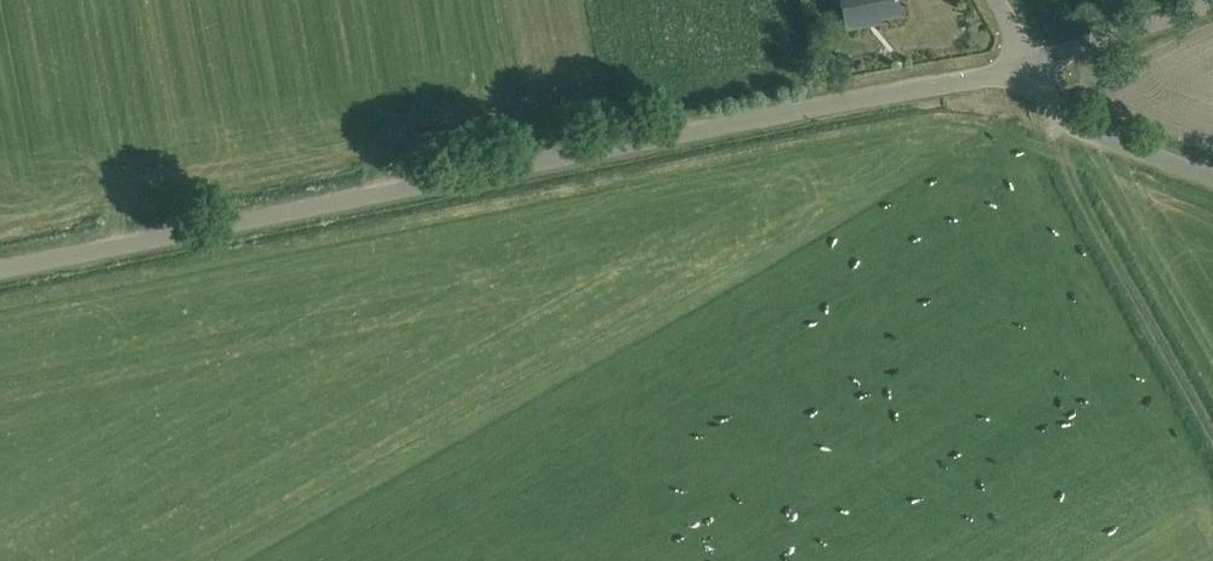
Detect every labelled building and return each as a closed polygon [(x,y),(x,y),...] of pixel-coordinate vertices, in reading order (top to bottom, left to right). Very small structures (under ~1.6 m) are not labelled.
[(846,26),(867,22),(866,15),(876,13),(876,15),(899,11),(897,0),(842,0),(846,26)]
